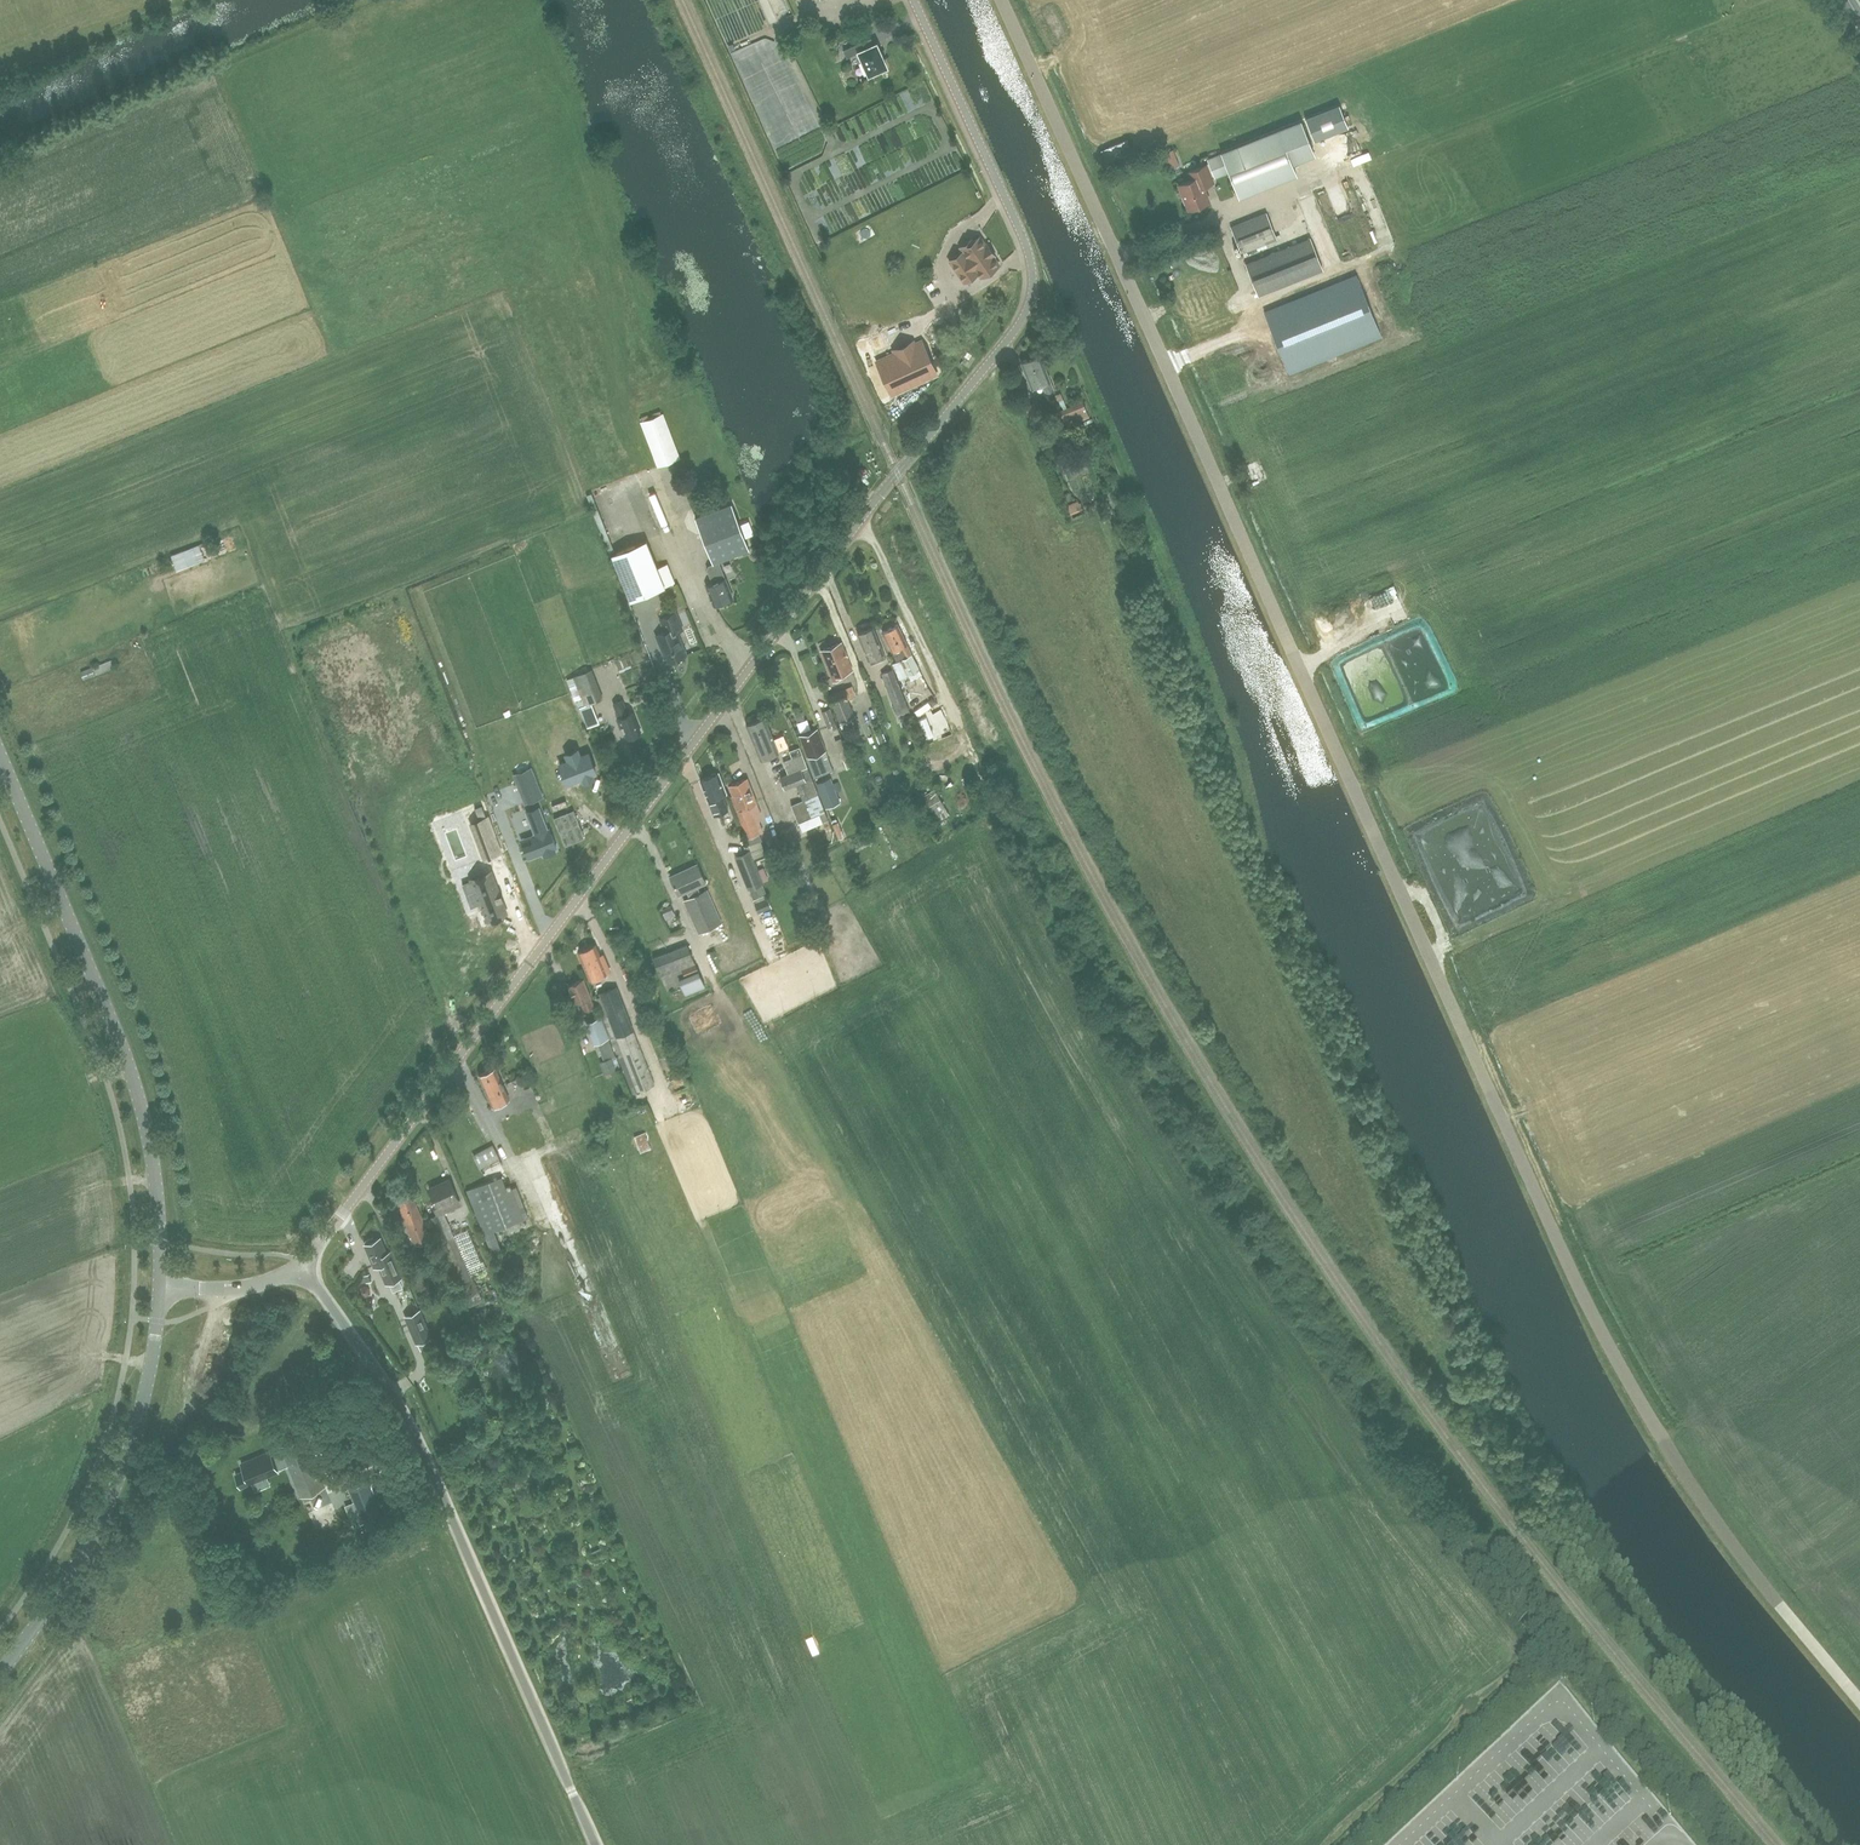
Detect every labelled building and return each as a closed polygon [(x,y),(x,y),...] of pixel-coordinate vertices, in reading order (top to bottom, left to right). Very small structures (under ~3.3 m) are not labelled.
[(876,43),(863,49),(860,42),(843,50),(846,58),(858,52),(868,74),(874,72),(875,74),(885,70),(884,67),(886,66),(876,43)] [(1314,141),(1347,127),(1339,105),(1305,118),(1314,141)] [(1225,163),(1239,198),(1296,175),(1278,129),(1221,152),(1221,153),(1213,156),(1217,166),(1225,163)] [(1188,209),(1194,206),(1195,208),(1198,209),(1202,207),(1203,205),(1202,203),(1208,201),(1203,188),(1213,183),(1205,165),(1188,172),(1191,179),(1178,184),(1188,209)] [(1241,253),(1276,238),(1266,213),(1230,227),(1241,253)] [(963,249),(949,259),(965,281),(978,272),(981,276),(999,264),(993,255),(995,254),(988,243),(986,245),(979,235),(972,240),(971,238),(961,245),(963,249)] [(1310,238),(1245,264),(1257,294),(1322,269),(1310,238)] [(1347,287),(1257,321),(1279,381),(1370,347),(1347,287)] [(921,340),(915,343),(893,353),(876,361),(892,395),(937,374),(921,340)] [(1046,393),(1054,389),(1050,380),(1040,354),(1030,358),(1021,362),(1031,388),(1041,384),(1042,383),(1046,393)] [(1066,427),(1089,418),(1083,401),(1059,411),(1066,427)] [(1031,419),(1040,415),(1035,403),(1026,406),(1031,419)] [(658,466),(680,458),(663,414),(641,422),(658,466)] [(733,597),(718,560),(749,549),(732,504),(696,518),(696,517),(695,517),(714,564),(708,566),(707,568),(713,583),(706,586),(714,604),(715,604),(717,605),(721,604),(721,601),(733,597)] [(667,564),(657,568),(645,540),(611,554),(630,600),(674,582),(667,564)] [(199,544),(171,555),(177,570),(187,566),(205,560),(199,544)] [(228,544),(221,546),(223,555),(231,553),(228,544)] [(666,631),(657,635),(668,662),(686,654),(676,632),(682,629),(675,612),(660,618),(666,631)] [(910,678),(911,680),(922,675),(919,669),(906,643),(907,643),(898,624),(882,632),(892,651),(897,661),(893,663),(902,683),(910,678)] [(873,627),(858,634),(868,659),(869,659),(871,664),(886,658),(873,627)] [(842,679),(840,674),(852,669),(841,642),(821,651),(832,677),(834,682),(842,679)] [(84,680),(96,675),(115,668),(112,660),(93,667),(81,672),(84,680)] [(898,715),(909,710),(893,669),(882,673),(898,715)] [(589,670),(567,680),(578,708),(580,707),(587,727),(599,722),(592,702),(601,699),(589,670)] [(844,688),(828,694),(833,705),(839,723),(855,716),(848,699),(844,688)] [(641,731),(633,712),(628,714),(623,700),(614,704),(619,718),(617,718),(621,727),(622,727),(626,737),(641,731)] [(822,714),(828,727),(835,724),(830,711),(822,714)] [(765,717),(765,716),(746,724),(746,725),(747,724),(761,759),(779,752),(765,717)] [(822,751),(825,749),(817,728),(800,735),(808,755),(806,756),(815,777),(833,769),(828,756),(824,757),(822,751)] [(822,822),(828,820),(800,747),(790,751),(792,758),(784,761),(788,773),(780,777),(785,788),(797,784),(803,799),(791,804),(798,822),(818,814),(822,822)] [(567,783),(582,777),(592,773),(596,772),(588,753),(580,756),(568,760),(560,764),(567,783)] [(531,766),(516,772),(522,787),(537,781),(531,766)] [(701,779),(714,815),(729,809),(723,793),(726,792),(719,772),(717,773),(715,772),(711,774),(711,775),(701,779)] [(840,802),(830,777),(815,783),(825,808),(840,802)] [(746,778),(730,785),(734,795),(731,796),(737,810),(748,837),(760,833),(763,831),(759,822),(761,814),(756,803),(746,778)] [(950,815),(935,789),(920,797),(935,824),(950,815)] [(538,834),(522,841),(529,859),(557,848),(542,810),(530,814),(538,834)] [(554,818),(565,845),(585,837),(573,810),(554,818)] [(837,821),(831,824),(838,839),(843,837),(837,821)] [(506,867),(506,866),(493,833),(478,839),(486,859),(500,853),(506,867)] [(751,843),(748,844),(754,858),(765,853),(760,840),(751,843)] [(749,888),(753,900),(767,894),(762,883),(750,851),(736,857),(749,888)] [(782,851),(775,854),(781,870),(788,868),(782,851)] [(697,864),(671,877),(679,894),(687,890),(690,898),(684,900),(699,933),(722,922),(707,890),(701,893),(697,885),(705,882),(697,864)] [(493,882),(477,888),(475,888),(476,891),(466,894),(471,906),(482,902),(488,919),(504,913),(500,901),(501,900),(499,894),(497,895),(493,882)] [(755,903),(758,912),(772,907),(768,898),(755,903)] [(678,905),(667,911),(672,919),(682,914),(678,905)] [(867,928),(860,931),(867,946),(874,942),(867,928)] [(596,944),(578,951),(590,979),(610,971),(606,960),(603,953),(600,954),(596,944)] [(704,986),(698,971),(688,944),(654,957),(661,976),(667,990),(680,985),(678,979),(679,979),(685,994),(704,986)] [(803,968),(818,962),(814,953),(799,958),(803,968)] [(806,975),(820,970),(818,963),(804,969),(806,975)] [(583,978),(568,984),(572,994),(571,995),(575,1003),(581,1001),(585,1010),(594,1006),(590,997),(591,997),(583,978)] [(633,1094),(655,1085),(616,987),(600,993),(602,998),(595,1000),(604,1023),(633,1094)] [(586,1022),(588,1030),(603,1024),(600,1016),(586,1022)] [(598,1043),(605,1060),(600,1061),(604,1074),(617,1069),(613,1057),(616,1056),(609,1039),(598,1043)] [(509,1098),(496,1067),(479,1075),(492,1105),(509,1098)] [(672,1075),(674,1081),(685,1076),(683,1071),(672,1075)] [(645,1132),(635,1136),(641,1152),(651,1148),(648,1141),(649,1141),(645,1132)] [(503,1165),(493,1144),(473,1154),(483,1175),(503,1165)] [(516,1186),(506,1190),(501,1176),(467,1190),(493,1255),(502,1252),(494,1230),(529,1217),(516,1186)] [(450,1180),(430,1188),(437,1202),(438,1205),(435,1206),(438,1213),(443,1211),(454,1206),(451,1199),(457,1197),(450,1180)] [(415,1245),(431,1238),(413,1195),(397,1201),(415,1245)] [(437,1214),(429,1217),(459,1286),(473,1280),(471,1274),(454,1236),(447,1239),(437,1214)] [(474,1231),(462,1234),(469,1255),(481,1251),(474,1231)] [(365,1240),(367,1243),(365,1244),(375,1266),(379,1264),(387,1283),(402,1276),(391,1251),(387,1253),(380,1237),(375,1240),(374,1237),(365,1240)] [(416,1263),(408,1266),(417,1287),(427,1283),(418,1262),(416,1263)] [(447,1272),(444,1273),(435,1277),(437,1281),(439,1286),(438,1287),(440,1291),(441,1293),(455,1287),(447,1272)] [(376,1307),(387,1302),(383,1291),(371,1295),(376,1307)] [(434,1345),(430,1337),(432,1336),(420,1309),(406,1315),(418,1342),(422,1351),(434,1345)] [(301,1495),(325,1486),(304,1436),(281,1446),(282,1450),(271,1454),(270,1451),(252,1459),(258,1474),(276,1467),(275,1464),(286,1459),(301,1495)] [(359,1525),(382,1515),(368,1481),(350,1489),(356,1503),(351,1505),(359,1525)]
